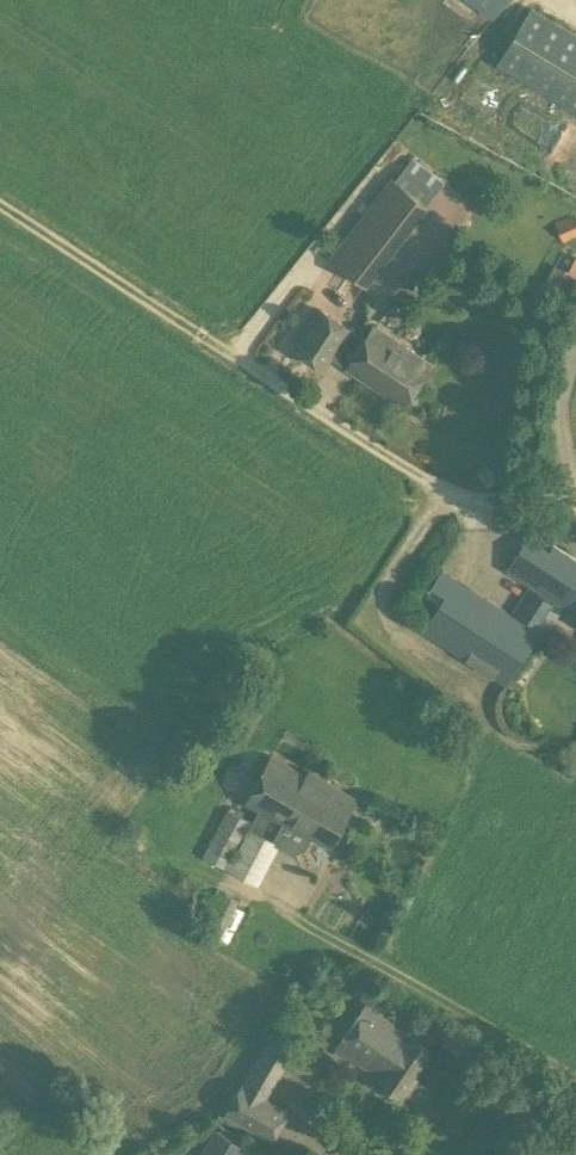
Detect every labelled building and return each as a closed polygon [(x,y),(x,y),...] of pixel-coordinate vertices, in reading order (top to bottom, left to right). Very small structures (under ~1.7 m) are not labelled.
[(495,16),(505,0),(470,0),(495,16)] [(532,7),(498,65),(575,112),(575,34),(532,7)] [(405,164),(391,183),(330,262),(364,288),(425,209),(424,208),(438,189),(405,164)] [(323,372),(333,356),(348,333),(319,315),(294,354),(323,372)] [(364,344),(348,333),(333,356),(350,366),(347,371),(403,408),(429,367),(372,331),(364,344)] [(506,569),(566,608),(574,597),(575,598),(575,559),(553,544),(549,551),(527,537),(506,569)] [(445,594),(421,630),(506,685),(540,632),(442,568),(431,585),(445,594)] [(537,628),(553,603),(530,587),(513,612),(537,628)] [(271,757),(247,801),(282,821),(284,817),(330,843),(356,798),(308,771),(305,776),(271,757)] [(258,884),(281,843),(251,827),(237,852),(234,850),(250,821),(229,809),(204,854),(258,884)] [(433,1047),(409,1030),(367,1001),(335,1047),(377,1076),(376,1078),(400,1094),(433,1047)] [(269,1036),(224,1113),(273,1141),(291,1111),(267,1097),(294,1051),(269,1036)] [(248,1146),(216,1128),(200,1154),(243,1154),(248,1146)]
